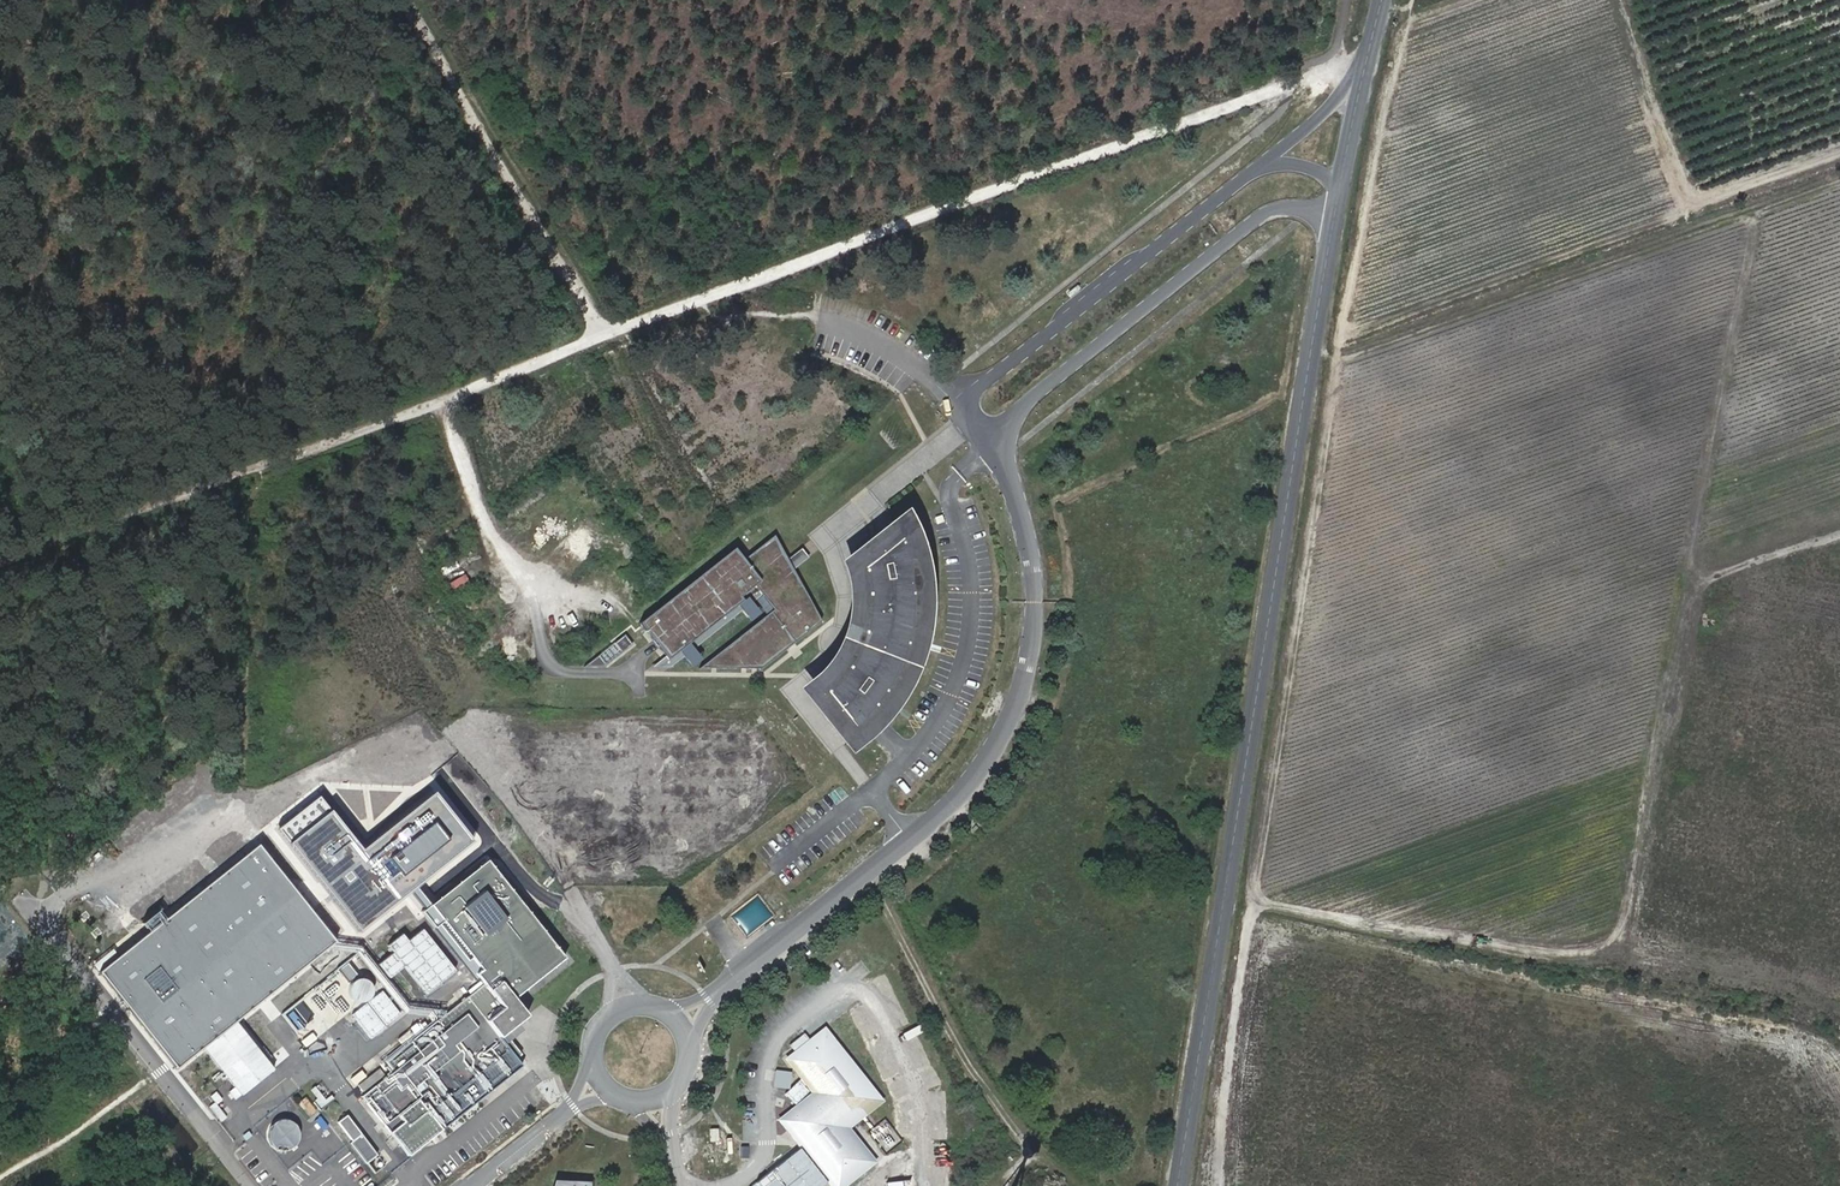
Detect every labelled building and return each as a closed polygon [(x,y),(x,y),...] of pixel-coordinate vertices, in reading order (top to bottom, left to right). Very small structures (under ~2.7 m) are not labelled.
[(894,509),(828,560),(834,583),(834,604),(832,623),(826,639),(820,652),(804,672),(786,688),(835,752),(844,745),(849,741),(862,731),(883,708),(899,682),(906,668),(912,649),(915,629),(918,602),(917,578),(913,555),(906,525),(902,520),(894,509)] [(750,556),(742,547),(647,620),(674,656),(685,648),(701,669),(779,610),(760,585),(768,578),(760,568),(786,548),(776,535),(750,556)] [(362,928),(473,839),(437,791),(364,848),(333,811),(322,796),(280,829),(362,928)] [(261,844),(104,969),(179,1073),(205,1053),(233,1021),(333,943),(261,844)] [(484,857),(428,902),(432,906),(488,861),(484,857)] [(361,1096),(408,1154),(522,1062),(517,1055),(522,1051),(505,1030),(527,1012),(513,995),(563,954),(549,936),(488,861),(432,906),(486,973),(480,977),(483,981),(482,981),(479,978),(467,988),(470,992),(431,1024),(426,1018),(414,1028),(419,1033),(387,1059),(394,1068),(361,1096)] [(458,971),(425,928),(410,940),(404,933),(389,946),(395,953),(380,965),(391,978),(405,969),(428,997),(458,971)] [(369,980),(365,979),(360,978),(356,980),(353,984),(351,990),(352,995),(357,999),(364,1001),(370,999),(374,995),(375,989),(374,985),(369,980)] [(368,1003),(352,1016),(372,1041),(401,1014),(384,991),(368,1003)] [(453,992),(444,1000),(448,1006),(458,998),(453,992)] [(205,1053),(240,1096),(272,1070),(233,1021),(200,1047),(205,1053)] [(795,1104),(776,1119),(800,1149),(829,1184),(831,1185),(850,1185),(880,1163),(852,1129),(888,1101),(827,1025),(803,1043),(786,1057),(811,1090),(805,1096),(795,1104)] [(380,1066),(360,1082),(365,1089),(385,1072),(380,1066)] [(325,1086),(316,1094),(322,1102),(326,1099),(333,1107),(338,1103),(325,1086)] [(788,1096),(795,1104),(805,1096),(798,1088),(788,1096)] [(322,1102),(329,1110),(333,1107),(326,1099),(322,1102)] [(385,1161),(347,1113),(340,1119),(355,1137),(352,1139),(369,1159),(377,1168),(385,1161)] [(279,1142),(296,1133),(289,1119),(272,1127),(279,1142)] [(874,1123),(865,1129),(873,1138),(881,1132),(874,1123)] [(800,1149),(750,1185),(827,1185),(829,1184),(800,1149)]
